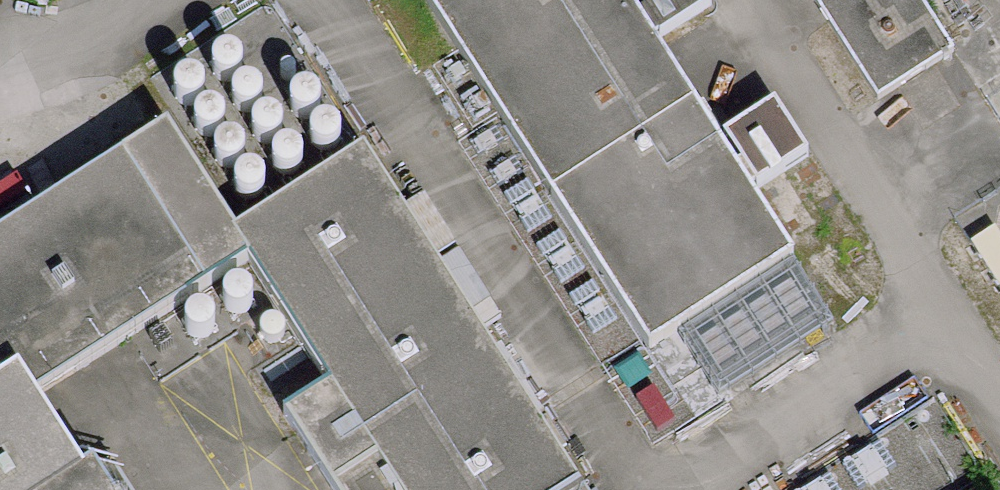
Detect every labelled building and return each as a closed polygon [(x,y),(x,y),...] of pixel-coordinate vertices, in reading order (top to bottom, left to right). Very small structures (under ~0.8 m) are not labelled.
[(650,344),(792,253),(653,36),(639,13),(630,0),(430,0),(650,344)] [(646,9),(639,13),(653,36),(710,0),(640,0),(646,9)] [(876,100),(950,52),(916,0),(811,0),(876,100)] [(233,53),(225,50),(220,50),(216,52),(212,55),(209,59),(208,65),(209,71),(211,76),(216,80),(224,82),(229,81),(234,78),(238,73),(239,69),(240,64),(238,58),(233,53)] [(193,78),(185,75),(180,76),(176,77),(172,80),(169,85),(168,90),(169,96),(172,101),(177,105),(184,107),(190,106),(194,103),(198,98),(200,94),(200,89),(198,83),(193,78)] [(253,84),(245,82),(240,82),(236,84),(232,87),(229,91),(228,97),(229,103),(232,108),(236,112),(244,113),(249,112),(254,110),(258,105),(260,101),(260,96),(258,90),(253,84)] [(312,88),(304,85),(299,86),(295,87),(291,90),(288,95),(287,100),(288,106),(291,111),(295,115),(303,117),(309,116),(313,113),(317,108),(319,104),(319,99),(317,93),(312,88)] [(775,100),(723,132),(756,184),(807,153),(775,100)] [(214,108),(206,105),(201,106),(197,107),(193,110),(190,115),(189,120),(190,126),(192,131),(197,135),(205,137),(210,136),(215,133),(219,129),(220,125),(221,120),(219,113),(214,108)] [(273,115),(265,112),(260,112),(256,114),(252,117),(249,121),(248,127),(249,133),(251,138),(256,142),(264,144),(269,143),(274,140),(278,135),(279,131),(280,126),(278,120),(273,115)] [(332,122),(325,119),(319,120),(315,121),(311,124),(309,129),(307,134),(308,140),(311,145),(316,149),(323,151),(329,150),(334,147),(337,142),(339,138),(339,133),(337,127),(332,122)] [(200,282),(246,253),(231,229),(164,124),(118,153),(200,282)] [(234,140),(226,138),(221,138),(217,140),(213,143),(210,147),(209,152),(210,159),(213,164),(218,168),(225,169),(231,168),(235,166),(239,161),(241,157),(241,152),(239,146),(234,140)] [(293,145),(285,142),(280,143),(276,144),(272,148),(269,152),(268,157),(269,163),(272,168),(277,172),(284,174),(290,173),(294,170),(298,166),(300,162),(300,157),(298,150),(293,145)] [(361,148),(231,229),(246,253),(328,381),(398,489),(563,489),(579,480),(361,148)] [(0,229),(0,360),(7,371),(24,397),(200,282),(118,153),(0,229)] [(256,171),(248,168),(243,169),(239,170),(235,173),(232,178),(231,183),(232,189),(234,194),(239,198),(247,200),(252,199),(257,196),(261,192),(262,188),(263,182),(261,176),(256,171)] [(968,248),(999,296),(999,242),(993,232),(968,248)] [(717,396),(832,324),(793,261),(678,333),(717,396)] [(243,286),(235,284),(230,284),(226,286),(222,289),(219,293),(218,298),(219,305),(222,310),(227,314),(234,315),(240,314),(244,312),(248,307),(250,303),(250,298),(248,292),(243,286)] [(205,310),(197,307),(192,308),(188,309),(184,312),(181,317),(180,322),(181,328),(183,333),(188,337),(196,339),(201,338),(206,335),(210,331),(211,327),(212,321),(210,315),(205,310)] [(74,473),(24,397),(7,371),(0,375),(0,489),(48,489),(74,473)] [(328,381),(281,412),(331,489),(398,489),(328,381)] [(87,465),(74,473),(48,489),(103,489),(87,465)] [(579,480),(563,489),(585,489),(579,480)]
